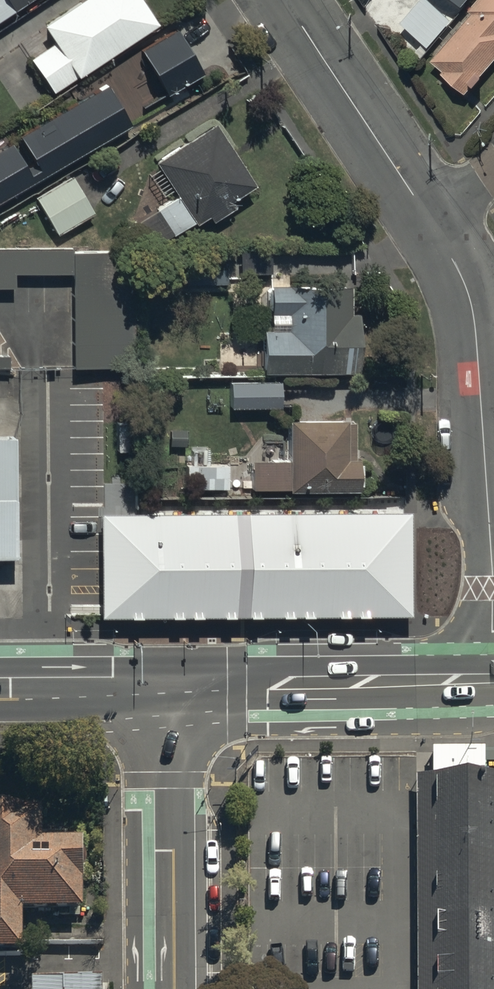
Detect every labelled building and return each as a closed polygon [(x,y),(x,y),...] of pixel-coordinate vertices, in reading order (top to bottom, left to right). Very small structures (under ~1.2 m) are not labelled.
[(34,0),(0,0),(0,24),(34,0)] [(24,51),(54,94),(76,79),(77,81),(157,28),(138,0),(85,0),(31,36),(31,37),(30,37),(30,38),(29,38),(28,39),(28,40),(27,40),(27,41),(26,41),(26,42),(26,43),(25,44),(25,45),(25,46),(24,47),(24,48),(24,49),(24,50),(24,51)] [(399,26),(425,49),(449,22),(424,0),(422,0),(399,26)] [(464,94),(493,61),(493,0),(479,0),(425,59),(464,94)] [(459,8),(466,0),(450,0),(459,8)] [(179,31),(142,52),(169,97),(206,76),(179,31)] [(135,126),(111,86),(22,137),(32,154),(23,159),(14,145),(0,153),(0,205),(135,126)] [(216,126),(156,165),(179,200),(161,212),(177,237),(195,225),(197,228),(209,220),(212,225),(234,210),(231,205),(256,189),(216,126)] [(70,177),(35,198),(58,237),(93,216),(70,177)] [(0,246),(0,285),(14,285),(14,270),(72,271),(72,365),(138,365),(138,245),(0,246)] [(176,253),(177,287),(227,287),(227,253),(176,253)] [(349,289),(269,288),(269,316),(288,316),(288,334),(263,334),(263,377),(357,378),(357,318),(349,318),(349,289)] [(9,366),(9,354),(0,354),(0,366),(9,366)] [(281,385),(230,385),(230,411),(281,411),(281,385)] [(353,425),(287,424),(286,465),(251,465),(250,494),(286,494),(286,496),(356,496),(356,489),(360,489),(360,468),(357,468),(357,463),(353,463),(353,425)] [(0,434),(0,554),(14,554),(14,434),(0,434)] [(228,466),(185,466),(185,492),(228,492),(228,466)] [(100,511),(101,614),(410,612),(409,508),(100,511)] [(417,781),(419,988),(493,988),(493,780),(417,781)] [(0,814),(0,960),(25,959),(25,919),(85,918),(84,848),(43,849),(43,813),(0,814)]
